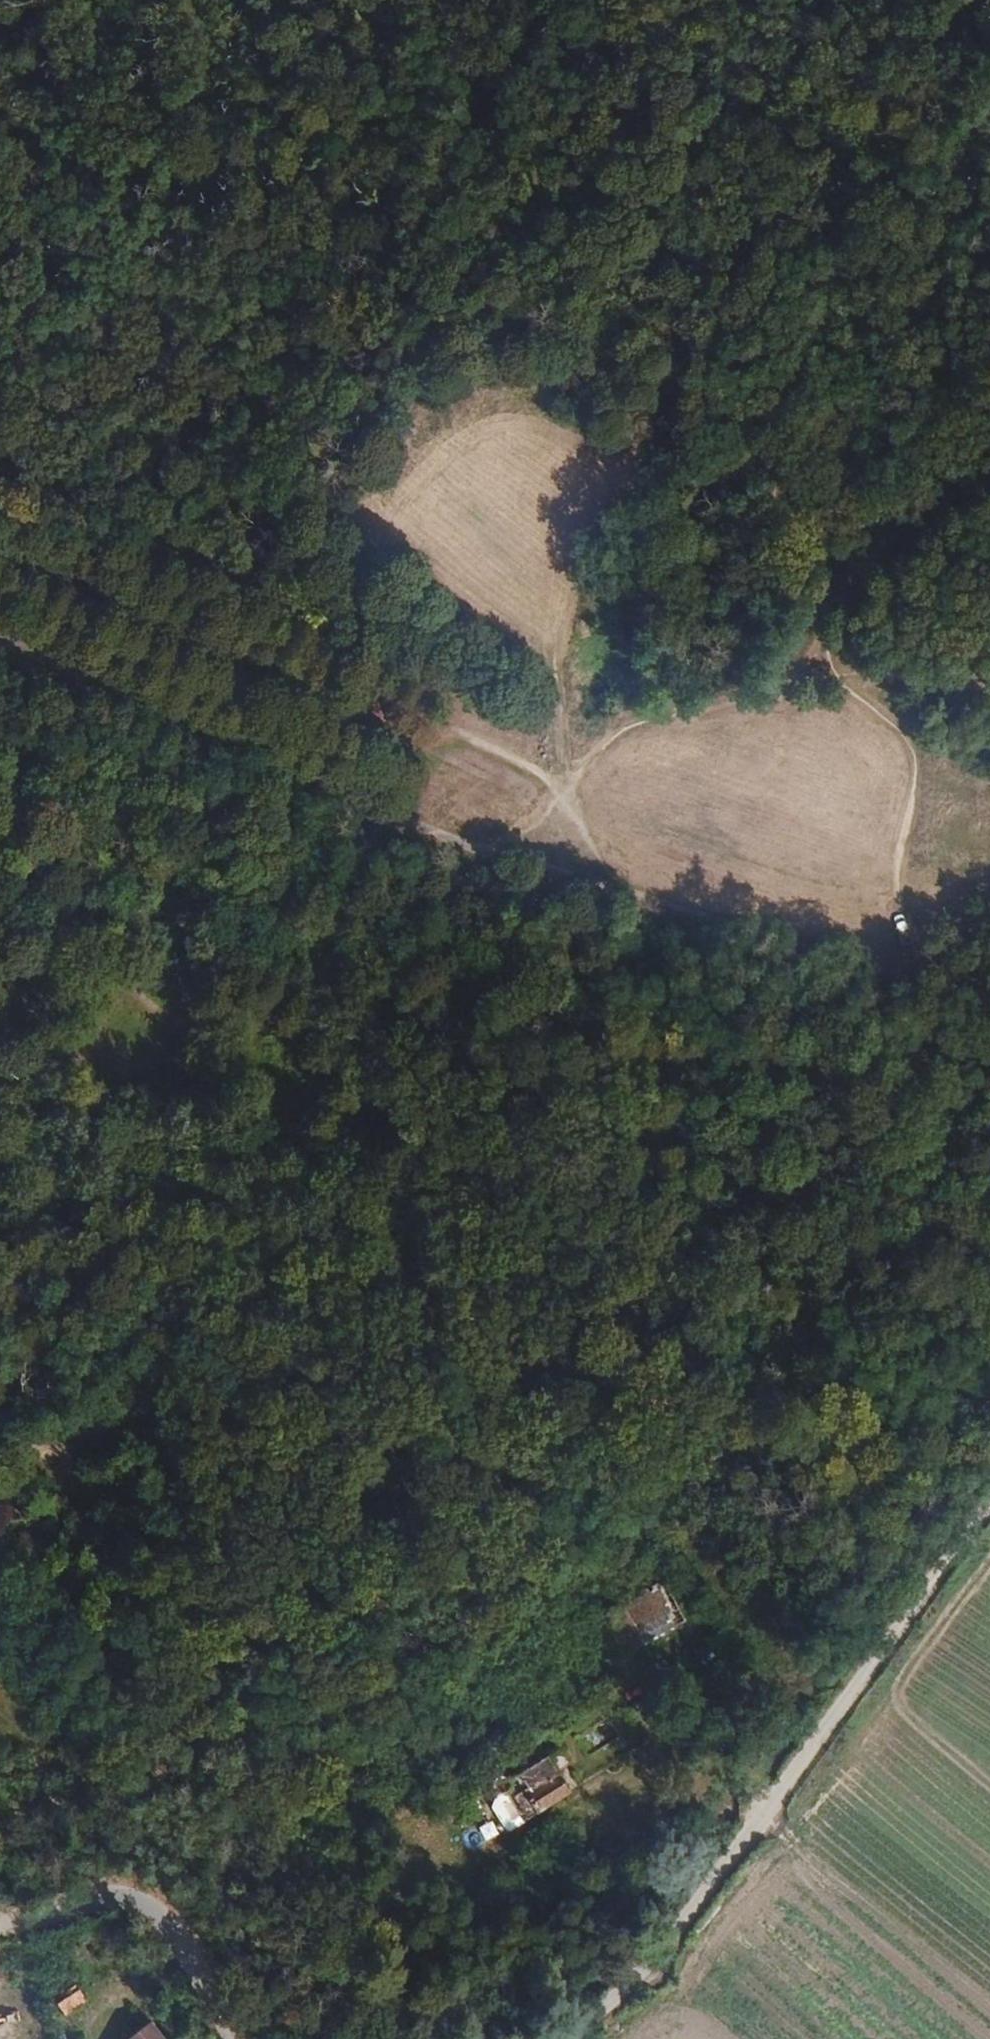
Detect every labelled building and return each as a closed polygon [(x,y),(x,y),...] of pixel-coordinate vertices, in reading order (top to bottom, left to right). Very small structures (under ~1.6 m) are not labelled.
[(552,1748),(507,1775),(518,1794),(522,1791),(533,1810),(574,1784),(552,1748)] [(120,1953),(132,1946),(128,1937),(115,1943),(120,1953)] [(128,2031),(134,2038),(157,2038),(163,2035),(147,2014),(125,2029),(128,2031)]
